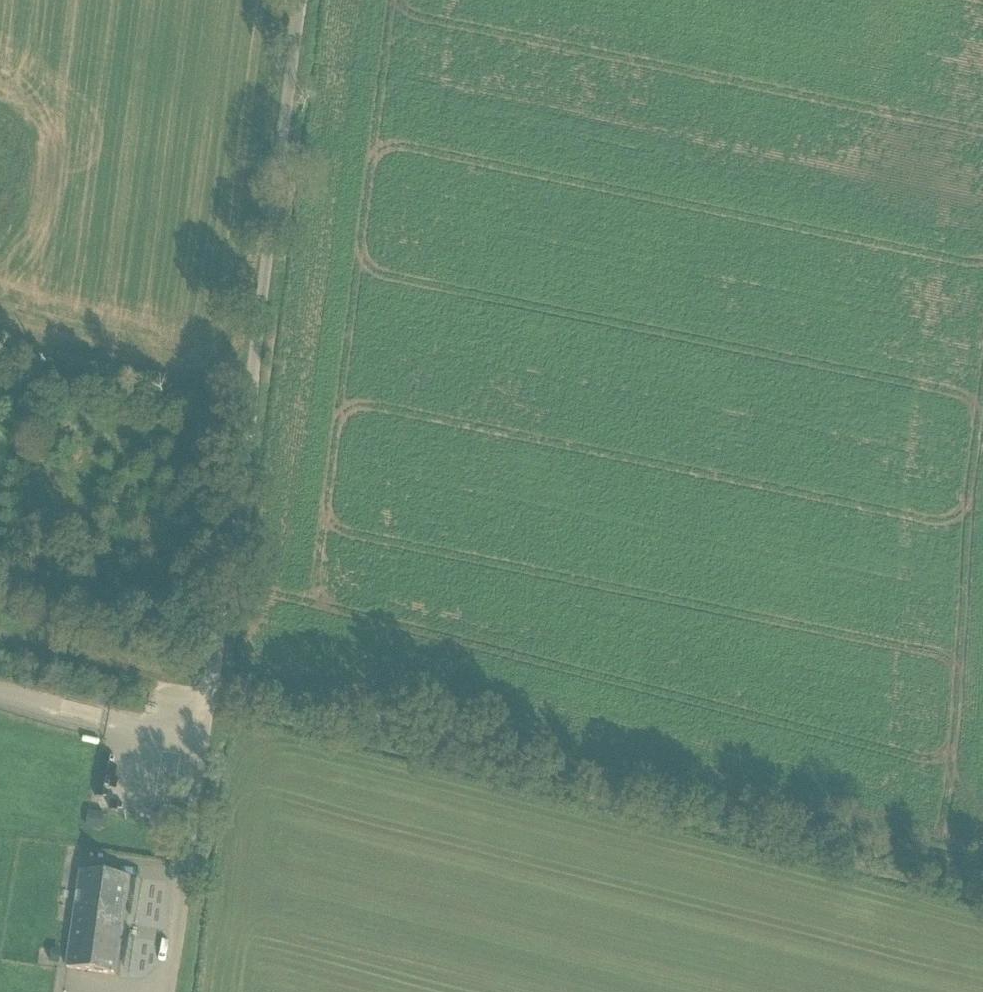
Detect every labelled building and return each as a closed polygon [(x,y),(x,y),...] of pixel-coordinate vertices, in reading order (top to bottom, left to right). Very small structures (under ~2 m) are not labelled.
[(81,871),(77,892),(90,894),(88,907),(76,906),(67,969),(115,976),(129,877),(81,871)] [(52,954),(51,963),(60,965),(61,956),(52,954)]
